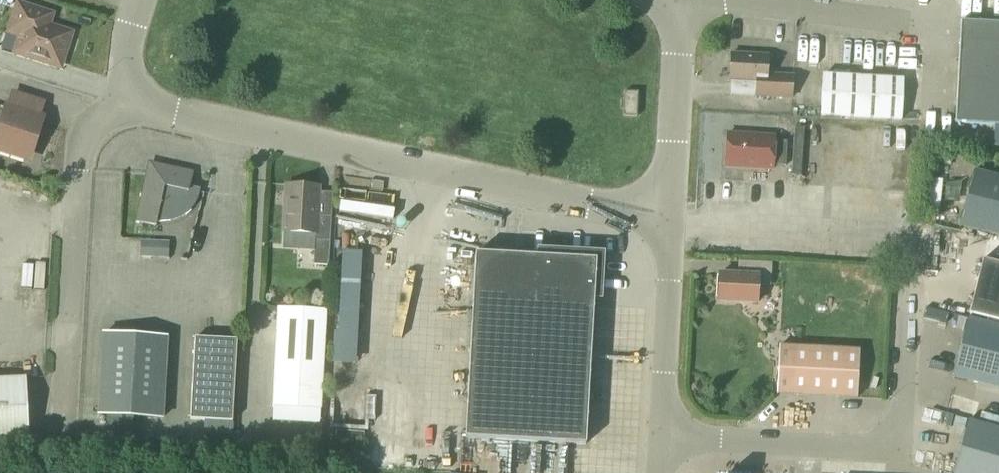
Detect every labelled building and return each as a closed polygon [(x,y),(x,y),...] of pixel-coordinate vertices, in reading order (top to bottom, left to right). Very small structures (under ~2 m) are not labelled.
[(62,67),(73,33),(44,24),(48,12),(19,4),(10,32),(21,36),(16,53),(62,67)] [(961,22),(955,124),(998,126),(998,24),(961,22)] [(875,65),(895,58),(891,46),(871,53),(875,65)] [(792,100),(793,75),(767,73),(768,57),(730,55),(729,81),(754,83),(753,98),(792,100)] [(901,120),(903,80),(823,75),(821,116),(901,120)] [(637,116),(637,92),(623,92),(622,116),(637,116)] [(9,108),(8,108),(8,109),(0,135),(0,148),(26,157),(27,157),(27,156),(39,119),(39,118),(38,118),(9,109),(9,108)] [(785,166),(786,142),(773,141),(773,135),(726,132),(724,165),(771,168),(771,166),(785,166)] [(167,217),(173,216),(179,213),(184,209),(188,204),(191,198),(193,192),(186,191),(190,172),(161,166),(147,175),(137,222),(153,225),(155,217),(161,218),(167,217)] [(973,171),(960,227),(998,236),(998,178),(973,171)] [(330,242),(331,217),(318,216),(319,187),(286,185),(286,192),(284,194),(283,204),(285,206),(284,233),(315,234),(313,265),(329,266),(330,242)] [(353,276),(365,276),(365,217),(343,217),(343,302),(353,302),(353,276)] [(585,445),(595,260),(474,253),(464,438),(585,445)] [(982,260),(969,314),(998,322),(998,264),(982,260)] [(757,303),(758,277),(719,275),(717,301),(757,303)] [(320,409),(326,310),(278,307),(273,407),(320,409)] [(967,318),(952,378),(998,389),(998,326),(967,318)] [(233,422),(237,340),(196,338),(191,420),(233,422)] [(857,399),(859,351),(779,347),(776,395),(857,399)] [(30,440),(27,379),(0,380),(0,441),(30,440)] [(345,426),(364,427),(366,403),(347,402),(345,426)] [(968,421),(953,472),(998,472),(998,430),(968,421)]
